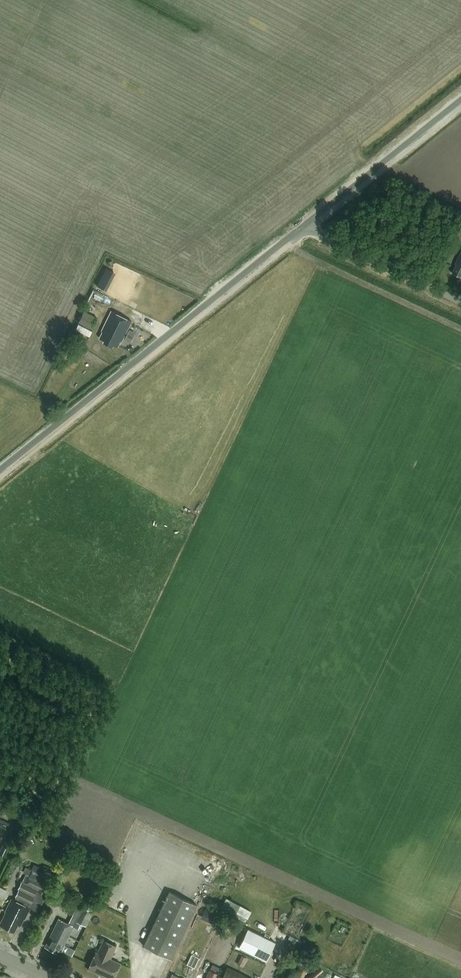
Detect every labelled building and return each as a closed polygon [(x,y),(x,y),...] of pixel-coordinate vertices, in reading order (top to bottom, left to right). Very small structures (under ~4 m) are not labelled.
[(454,263),(455,264),(450,273),(459,277),(460,275),(460,276),(460,250),(454,263)] [(93,289),(83,310),(85,311),(94,292),(102,296),(103,294),(93,289)] [(98,318),(84,311),(79,323),(93,329),(98,318)] [(121,342),(131,322),(111,312),(103,330),(103,332),(101,337),(105,339),(104,341),(112,345),(112,344),(117,346),(120,341),(121,342)] [(134,336),(128,334),(126,339),(131,342),(134,336)] [(37,893),(37,892),(44,895),(51,880),(52,880),(55,874),(42,867),(42,868),(34,864),(31,870),(26,868),(23,874),(26,875),(22,882),(21,882),(18,889),(18,890),(15,897),(16,897),(15,901),(11,899),(5,912),(6,912),(0,924),(0,925),(14,932),(15,929),(17,930),(23,918),(24,919),(30,908),(37,893)] [(0,886),(0,899),(5,902),(11,890),(1,884),(0,886)] [(171,959),(196,905),(169,892),(143,946),(171,959)] [(241,904),(237,911),(249,917),(253,910),(241,904)] [(75,922),(86,927),(93,913),(82,907),(75,922)] [(214,920),(216,915),(207,910),(204,916),(214,920)] [(245,922),(247,918),(236,912),(234,916),(245,922)] [(73,927),(59,919),(45,947),(57,953),(58,950),(61,952),(73,927)] [(275,943),(247,929),(238,948),(266,961),(275,943)] [(298,940),(290,935),(284,947),(292,951),(298,940)] [(88,970),(97,974),(98,973),(108,977),(114,977),(120,964),(110,959),(116,946),(103,941),(97,953),(96,952),(88,970)] [(192,955),(187,965),(194,968),(199,959),(192,955)] [(247,966),(250,957),(244,955),(241,964),(247,966)] [(305,973),(310,962),(298,956),(295,964),(300,966),(298,970),(305,973)] [(306,977),(314,977),(323,970),(320,966),(306,977)] [(227,967),(222,977),(249,977),(227,967)]
